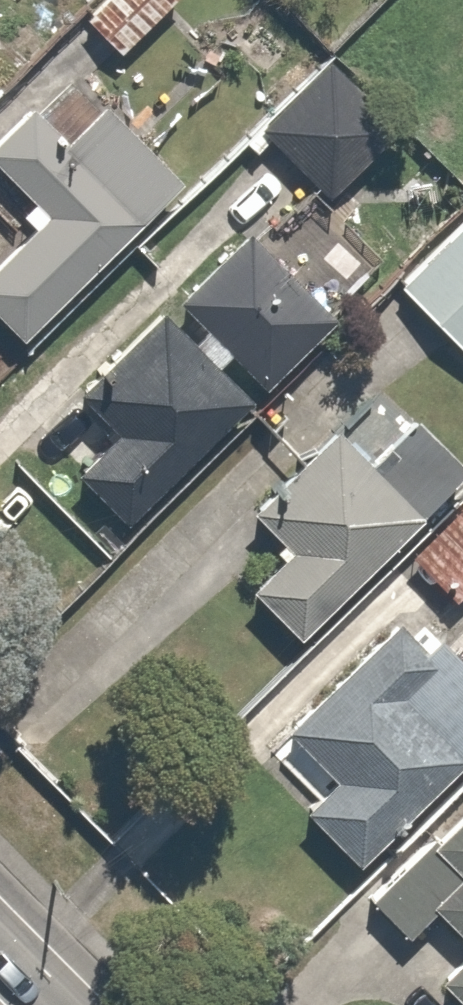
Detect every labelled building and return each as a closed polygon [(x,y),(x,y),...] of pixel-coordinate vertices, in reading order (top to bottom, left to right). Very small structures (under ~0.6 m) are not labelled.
[(47,26),(19,0),(9,0),(0,10),(0,52),(11,63),(47,26)] [(180,0),(94,0),(71,23),(118,68),(182,1),(180,0)] [(340,112),(368,83),(331,47),(250,132),(327,206),(380,151),(340,112)] [(177,180),(94,100),(69,126),(29,87),(0,117),(0,185),(31,214),(0,246),(0,336),(14,350),(177,180)] [(453,206),(384,278),(462,353),(462,216),(453,206)] [(177,299),(274,392),(343,320),(246,227),(177,299)] [(251,390),(167,310),(78,403),(106,430),(65,473),(121,526),(251,390)] [(303,638),(462,472),(413,425),(375,464),(331,422),(237,520),(262,545),(235,573),(303,638)] [(405,549),(450,598),(462,586),(462,497),(405,549)] [(352,856),(462,748),(462,662),(447,645),(430,661),(393,623),(283,730),(330,778),(302,805),(352,856)] [(455,1004),(462,1004),(462,814),(373,902),(402,931),(428,906),(460,939),(424,974),(455,1004)]
